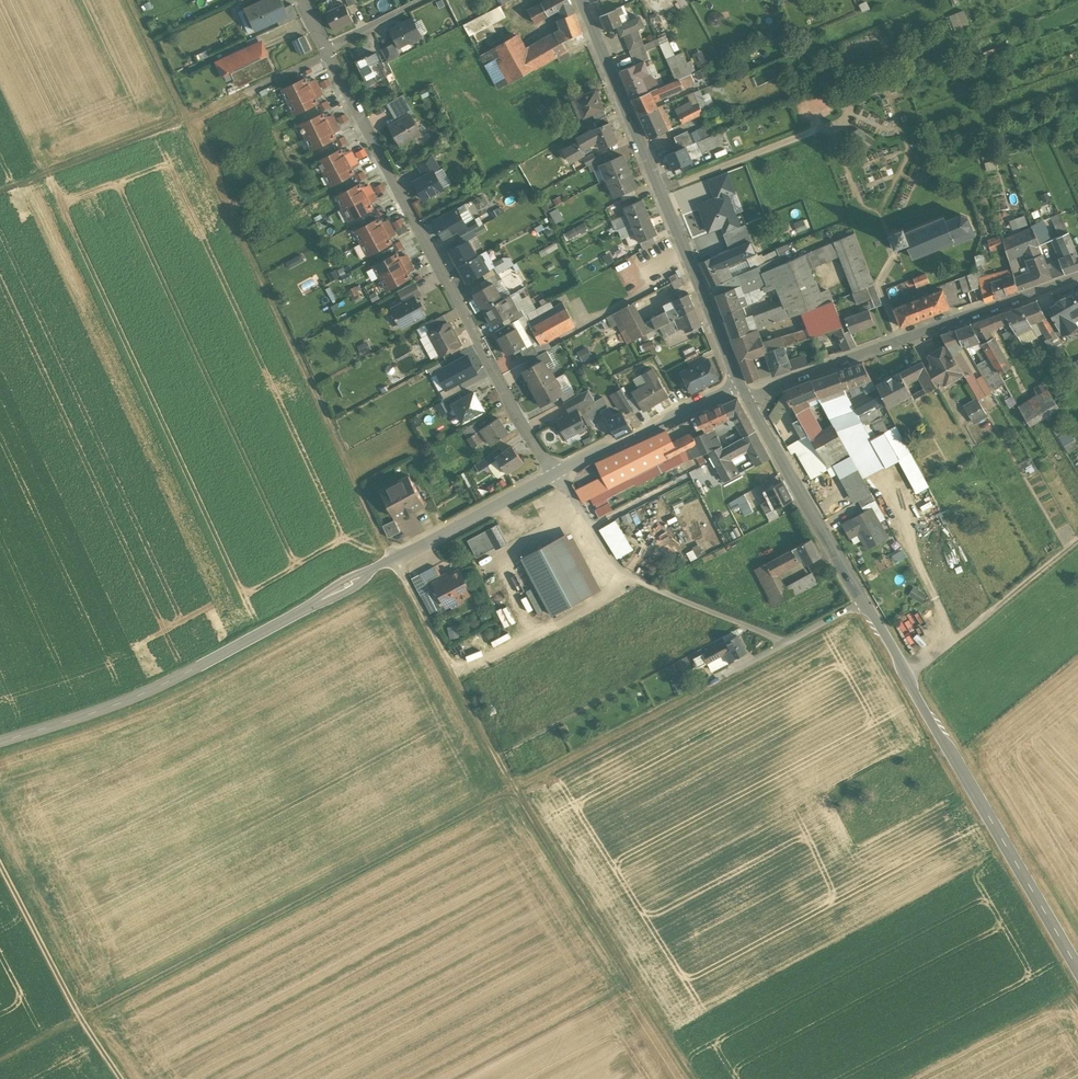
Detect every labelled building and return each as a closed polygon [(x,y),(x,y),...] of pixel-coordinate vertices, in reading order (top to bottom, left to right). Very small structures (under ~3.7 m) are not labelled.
[(286,15),(283,8),(279,0),(262,0),(258,2),(244,8),(254,30),(277,19),(286,15)] [(497,88),(569,52),(564,41),(586,31),(570,0),(542,0),(527,7),(535,23),(560,11),(563,16),(556,19),(560,28),(526,45),(520,33),(480,53),(497,88)] [(345,3),(326,12),(334,31),(354,22),(345,3)] [(862,3),(855,7),(859,14),(866,11),(862,3)] [(292,4),(283,8),(286,15),(277,19),(280,25),(298,17),(292,4)] [(495,28),(493,23),(507,16),(502,5),(463,23),(471,39),(495,28)] [(618,9),(623,23),(628,21),(622,6),(616,9),(617,10),(618,9)] [(616,26),(623,23),(618,9),(617,10),(599,16),(606,32),(617,27),(616,26)] [(954,30),(971,23),(965,9),(948,16),(954,30)] [(621,36),(624,35),(637,29),(644,26),(640,16),(628,21),(623,23),(616,26),(617,27),(621,36)] [(413,19),(391,30),(399,47),(409,42),(412,42),(417,40),(418,37),(421,35),(413,19)] [(637,29),(624,35),(630,51),(643,45),(637,29)] [(305,34),(292,40),(299,55),(312,49),(305,34)] [(667,59),(675,56),(666,36),(658,39),(667,59)] [(643,45),(646,51),(659,45),(657,39),(643,45)] [(260,42),(216,63),(222,74),(229,71),(232,77),(239,74),(243,82),(272,69),(260,42)] [(394,45),(382,50),(388,63),(400,57),(394,45)] [(643,45),(629,51),(635,65),(649,58),(646,51),(643,45)] [(708,65),(701,51),(692,55),(698,70),(708,65)] [(687,63),(682,52),(675,56),(667,59),(676,81),(679,80),(687,77),(686,76),(691,74),(696,72),(691,61),(687,63)] [(381,64),(376,54),(368,58),(367,56),(357,61),(367,81),(374,78),(374,79),(376,78),(377,81),(387,76),(381,64)] [(387,61),(381,64),(387,76),(393,73),(387,61)] [(644,61),(620,71),(632,99),(648,92),(644,83),(640,73),(648,69),(644,61)] [(652,79),(648,69),(640,73),(644,83),(652,79)] [(763,78),(771,74),(769,71),(756,77),(759,84),(764,82),(763,78)] [(393,73),(387,76),(390,82),(396,79),(393,73)] [(687,77),(679,80),(683,88),(695,83),(691,74),(686,76),(687,77)] [(321,81),(325,88),(333,84),(329,77),(321,81)] [(306,79),(283,90),(289,102),(319,87),(316,80),(311,82),(308,81),(306,79)] [(652,79),(644,83),(648,92),(650,91),(650,92),(658,88),(657,85),(654,79),(652,79)] [(683,88),(679,80),(676,81),(661,87),(658,88),(650,92),(650,91),(654,100),(683,88)] [(319,87),(289,102),(295,113),(318,102),(317,99),(318,96),(322,94),(319,87)] [(596,90),(590,92),(589,89),(579,93),(581,96),(576,98),(577,98),(572,100),(579,118),(584,116),(584,117),(592,113),(604,109),(596,90)] [(648,92),(632,99),(640,116),(657,107),(654,100),(650,91),(648,92)] [(403,94),(387,104),(393,115),(410,106),(403,94)] [(709,110),(703,98),(698,100),(699,104),(703,113),(709,110)] [(672,101),(678,114),(699,104),(698,100),(697,99),(681,107),(677,99),(672,101)] [(682,123),(703,113),(699,104),(678,114),(682,123)] [(663,105),(658,107),(668,131),(673,128),(663,105)] [(657,107),(640,116),(650,139),(668,131),(658,107),(657,107)] [(604,109),(592,113),(596,121),(606,115),(604,109)] [(342,123),(350,119),(346,112),(339,117),(342,123)] [(324,114),(300,125),(306,137),(336,122),(333,116),(328,118),(325,117),(324,114)] [(410,115),(390,126),(401,144),(420,133),(410,115)] [(596,121),(594,122),(594,123),(596,128),(610,123),(606,115),(596,121)] [(336,122),(306,137),(312,149),(335,137),(334,135),(335,131),(340,129),(336,122)] [(590,131),(590,132),(577,139),(579,142),(564,151),(571,162),(585,154),(583,149),(597,141),(600,149),(618,142),(610,123),(596,128),(590,131)] [(688,131),(674,137),(680,150),(686,147),(693,144),(690,136),(688,131)] [(861,131),(854,144),(868,149),(873,139),(861,131)] [(696,133),(690,136),(693,144),(697,142),(699,141),(696,133)] [(699,141),(697,142),(701,152),(723,143),(719,133),(699,141)] [(680,150),(667,155),(673,170),(692,162),(686,147),(680,150)] [(342,150),(319,162),(325,173),(355,158),(351,151),(347,153),(343,152),(342,150)] [(597,152),(583,159),(587,166),(589,166),(601,158),(597,152)] [(601,158),(589,166),(591,172),(602,167),(601,166),(613,161),(613,160),(614,159),(611,153),(601,158)] [(432,155),(417,164),(424,177),(434,172),(440,169),(432,155)] [(614,159),(613,160),(613,161),(601,166),(602,167),(607,180),(629,170),(623,155),(614,159)] [(355,158),(325,173),(331,185),(354,173),(353,170),(354,167),(358,164),(355,158)] [(363,170),(357,174),(361,181),(367,176),(363,170)] [(629,170),(607,180),(607,181),(610,180),(613,187),(611,188),(615,198),(633,190),(637,188),(629,170)] [(424,177),(414,182),(424,199),(443,188),(434,172),(424,177)] [(709,181),(716,198),(727,194),(727,195),(735,192),(727,174),(709,181)] [(360,185),(337,197),(344,208),(373,192),(370,186),(365,188),(362,187),(360,185)] [(633,190),(620,195),(623,201),(635,195),(633,190)] [(373,192),(344,208),(350,220),(373,207),(371,205),(372,201),(377,199),(373,192)] [(727,195),(727,194),(716,198),(698,205),(709,232),(722,226),(725,233),(740,227),(727,195)] [(635,195),(623,201),(625,207),(638,201),(635,195)] [(625,207),(624,207),(627,214),(632,225),(649,217),(642,200),(638,201),(625,207)] [(457,209),(434,222),(444,239),(458,231),(467,226),(466,224),(457,209)] [(1051,217),(1059,237),(1068,233),(1060,213),(1051,217)] [(616,232),(618,231),(632,225),(627,214),(611,221),(616,232)] [(904,226),(889,232),(895,247),(907,243),(913,259),(954,242),(955,245),(977,237),(972,226),(971,227),(972,224),(969,216),(961,214),(959,215),(946,220),(945,216),(906,231),(904,226)] [(1025,215),(1011,220),(1014,230),(1029,224),(1025,215)] [(640,241),(653,236),(657,234),(649,217),(632,225),(618,231),(622,239),(626,237),(635,233),(639,242),(640,241)] [(379,219),(356,232),(362,243),(392,227),(388,221),(384,223),(380,222),(379,219)] [(461,237),(470,232),(479,227),(475,219),(466,224),(467,226),(458,231),(461,237)] [(1033,234),(1038,246),(1051,240),(1052,240),(1044,221),(1031,227),(1031,228),(1033,234)] [(534,228),(537,235),(549,228),(546,222),(534,228)] [(468,241),(469,243),(479,238),(478,236),(488,231),(485,224),(479,227),(470,232),(474,238),(468,241)] [(740,227),(725,233),(732,250),(744,244),(748,254),(746,255),(747,257),(756,254),(744,225),(740,227)] [(392,227),(362,243),(368,254),(391,242),(390,240),(391,236),(395,234),(392,227)] [(1003,239),(1005,248),(1008,261),(1017,258),(1023,255),(1025,260),(1042,254),(1039,247),(1038,246),(1033,234),(1031,228),(1003,239)] [(460,245),(468,241),(474,238),(470,232),(457,239),(460,245)] [(629,246),(639,242),(635,233),(626,237),(629,246)] [(855,233),(834,242),(839,257),(854,293),(867,288),(875,285),(855,233)] [(1057,238),(1064,254),(1075,249),(1068,233),(1059,237),(1057,238)] [(653,236),(640,241),(644,250),(656,243),(653,236)] [(988,241),(990,252),(1005,248),(1003,239),(1002,236),(988,241)] [(401,240),(394,244),(398,250),(405,246),(401,240)] [(1042,254),(1046,265),(1059,260),(1059,258),(1051,240),(1038,246),(1039,247),(1042,254)] [(460,245),(450,250),(459,267),(476,257),(469,243),(468,241),(460,245)] [(975,256),(977,265),(985,263),(991,262),(988,253),(990,252),(988,241),(983,243),(984,250),(977,252),(978,255),(975,256)] [(834,242),(803,255),(810,269),(839,257),(834,242)] [(732,250),(711,259),(711,258),(700,263),(712,287),(723,281),(733,277),(726,263),(746,255),(748,254),(744,244),(732,250)] [(1075,249),(1064,254),(1065,256),(1068,263),(1062,265),(1065,274),(1077,269),(1077,255),(1075,249)] [(762,257),(765,263),(780,256),(778,253),(777,250),(762,257)] [(786,250),(778,253),(780,256),(783,264),(791,260),(786,250)] [(610,253),(603,257),(607,265),(615,261),(610,253)] [(397,254),(374,266),(381,278),(410,262),(407,255),(402,258),(399,257),(397,254)] [(490,270),(490,269),(481,254),(476,257),(459,267),(468,283),(483,274),(490,270)] [(1042,254),(1025,260),(1030,271),(1023,274),(1013,278),(1016,293),(1037,285),(1051,279),(1048,270),(1046,265),(1042,254)] [(761,255),(748,260),(752,269),(758,266),(765,263),(762,257),(761,255)] [(791,260),(783,264),(762,273),(766,285),(763,286),(765,291),(777,286),(781,294),(814,279),(810,269),(803,255),(791,260)] [(765,263),(758,266),(762,273),(783,264),(780,256),(765,263)] [(1059,260),(1062,265),(1068,263),(1065,256),(1059,258),(1059,260)] [(1017,258),(1008,261),(1010,266),(1012,275),(1013,278),(1023,274),(1017,258)] [(1059,260),(1046,265),(1048,270),(1062,265),(1059,260)] [(410,262),(381,278),(387,289),(410,277),(408,274),(409,271),(414,269),(410,262)] [(483,274),(486,280),(497,274),(507,269),(509,268),(505,262),(490,269),(490,270),(483,274)] [(975,266),(977,273),(981,290),(995,287),(993,281),(996,280),(996,277),(984,281),(983,278),(986,277),(984,269),(985,269),(984,266),(985,265),(985,263),(977,265),(975,266)] [(1065,274),(1062,265),(1048,270),(1051,279),(1065,274)] [(752,269),(737,276),(739,283),(743,293),(763,286),(766,285),(762,273),(758,266),(752,269)] [(998,277),(996,277),(996,280),(1000,279),(1012,275),(1010,266),(1006,267),(1007,270),(996,273),(998,277)] [(507,269),(497,274),(500,280),(501,280),(510,275),(507,269)] [(971,302),(984,298),(981,290),(977,273),(961,279),(971,302)] [(497,274),(486,280),(489,285),(494,283),(500,280),(497,274)] [(676,274),(669,277),(672,282),(678,279),(676,274)] [(924,274),(914,278),(917,288),(927,284),(924,274)] [(1012,275),(1000,279),(1005,296),(1016,293),(1013,278),(1012,275)] [(733,277),(723,281),(726,288),(739,283),(737,276),(733,277)] [(679,278),(672,282),(675,289),(685,285),(682,277),(679,278)] [(799,314),(834,301),(831,291),(830,288),(821,291),(816,278),(814,279),(781,294),(785,303),(782,304),(754,315),(754,317),(758,329),(783,319),(788,318),(799,314)] [(995,287),(981,290),(984,298),(985,303),(1005,296),(1000,279),(996,280),(993,281),(995,287)] [(481,283),(484,288),(489,285),(486,280),(481,283)] [(723,281),(712,287),(715,292),(726,288),(723,281)] [(414,282),(400,290),(406,301),(414,297),(420,294),(414,282)] [(484,288),(474,294),(483,310),(503,299),(494,283),(489,285),(484,288)] [(875,285),(867,288),(872,298),(857,304),(860,312),(869,309),(882,304),(875,285)] [(763,286),(743,293),(748,304),(753,302),(765,291),(763,286)] [(843,286),(831,291),(834,301),(847,296),(843,286)] [(734,288),(716,295),(723,314),(734,310),(742,307),(748,305),(748,304),(743,293),(744,296),(738,298),(734,288)] [(872,298),(867,288),(854,293),(853,293),(857,304),(872,298)] [(943,289),(914,300),(921,319),(950,308),(943,289)] [(1048,308),(1062,332),(1063,334),(1076,326),(1071,318),(1077,314),(1077,290),(1048,308)] [(845,318),(860,312),(857,304),(853,293),(847,296),(834,301),(840,319),(845,317),(845,318)] [(689,294),(673,300),(674,302),(677,309),(671,311),(675,319),(695,309),(689,294)] [(503,299),(483,310),(484,311),(487,309),(491,316),(488,318),(492,326),(508,317),(519,311),(515,303),(512,305),(508,298),(511,296),(510,295),(503,299)] [(414,297),(406,301),(393,308),(397,317),(396,318),(397,320),(398,319),(403,328),(424,316),(421,310),(424,309),(420,302),(417,303),(414,297)] [(522,310),(525,316),(528,314),(545,305),(542,300),(522,310)] [(914,300),(894,308),(901,327),(921,319),(914,300)] [(788,318),(783,319),(785,327),(791,325),(791,327),(806,322),(808,328),(782,335),(785,345),(800,341),(807,339),(814,337),(828,332),(834,331),(843,327),(840,319),(834,301),(799,314),(788,318)] [(1042,311),(1037,301),(1028,304),(1037,320),(1041,327),(1049,322),(1042,311)] [(545,305),(528,314),(531,320),(552,309),(549,302),(545,305)] [(664,307),(666,311),(670,309),(671,311),(677,309),(674,302),(664,307)] [(528,322),(541,345),(546,343),(576,326),(563,303),(552,309),(531,320),(528,322)] [(646,334),(648,333),(644,325),(633,303),(613,314),(617,321),(628,343),(642,336),(646,334)] [(1028,304),(1003,313),(1009,323),(1015,334),(1030,325),(1030,324),(1037,320),(1028,304)] [(742,307),(734,310),(739,324),(754,317),(754,315),(753,314),(746,316),(742,307)] [(1062,332),(1048,308),(1042,311),(1049,322),(1056,334),(1056,335),(1062,332)] [(666,311),(652,318),(653,320),(656,328),(660,326),(674,319),(675,319),(671,311),(670,309),(666,311)] [(675,319),(674,319),(679,330),(682,328),(684,328),(685,332),(702,325),(695,309),(675,319)] [(875,325),(869,309),(860,312),(845,318),(850,330),(851,334),(875,325)] [(519,319),(525,316),(522,310),(521,310),(519,311),(508,317),(512,323),(513,322),(519,319)] [(734,310),(723,314),(726,325),(731,338),(758,329),(754,317),(739,324),(734,310)] [(1003,313),(992,317),(998,328),(1009,323),(1003,313)] [(533,344),(536,349),(541,345),(528,322),(531,320),(528,314),(525,316),(519,319),(533,344)] [(613,314),(607,317),(611,325),(617,321),(613,314)] [(443,315),(426,324),(431,333),(448,324),(443,315)] [(845,332),(850,330),(845,318),(845,317),(840,319),(843,327),(845,332)] [(992,317),(971,325),(980,340),(982,344),(995,337),(992,331),(998,328),(992,317)] [(515,355),(521,351),(533,344),(519,319),(513,322),(516,328),(525,345),(513,352),(515,355)] [(674,319),(660,326),(664,333),(665,336),(679,330),(674,319)] [(650,331),(656,328),(653,320),(651,321),(644,325),(648,333),(650,331)] [(1037,337),(1045,333),(1041,327),(1037,320),(1030,324),(1030,325),(1015,334),(1022,346),(1038,338),(1037,337)] [(512,323),(496,331),(499,337),(516,328),(513,322),(512,323)] [(1045,333),(1048,339),(1056,334),(1049,322),(1041,327),(1045,333)] [(460,344),(449,323),(431,333),(430,333),(437,348),(439,347),(442,352),(440,353),(441,354),(460,344)] [(971,325),(955,330),(960,342),(962,345),(964,345),(965,347),(972,344),(980,340),(971,325)] [(845,332),(843,327),(834,331),(837,336),(839,336),(841,343),(840,343),(843,350),(844,350),(857,346),(851,334),(850,330),(845,332)] [(516,328),(499,337),(508,355),(513,352),(525,345),(516,328)] [(785,345),(782,335),(763,342),(758,329),(731,338),(740,361),(766,351),(785,345)] [(955,330),(941,335),(947,345),(949,349),(955,345),(960,342),(955,330)] [(828,332),(814,337),(819,351),(822,358),(829,355),(824,342),(828,341),(826,336),(829,334),(828,332)] [(1054,357),(1065,351),(1056,335),(1056,334),(1048,339),(1045,341),(1054,357)] [(1012,367),(995,337),(982,344),(983,346),(990,357),(1000,374),(1012,367)] [(807,339),(800,341),(802,349),(809,347),(807,339)] [(642,344),(646,352),(656,348),(653,340),(642,344)] [(972,344),(976,351),(983,346),(982,344),(980,340),(972,344)] [(958,351),(960,350),(964,349),(962,345),(960,342),(955,345),(958,351)] [(541,345),(536,349),(539,355),(549,349),(546,343),(541,345)] [(539,355),(536,349),(533,344),(521,351),(527,362),(528,361),(539,355)] [(774,375),(798,367),(795,358),(790,360),(785,345),(766,351),(767,354),(774,375)] [(947,345),(927,357),(943,384),(944,383),(942,380),(949,376),(951,379),(962,372),(949,349),(947,345)] [(960,350),(958,351),(955,345),(949,349),(962,372),(964,375),(972,370),(960,350)] [(976,351),(982,362),(990,357),(983,346),(976,351)] [(583,360),(590,357),(587,348),(579,351),(583,360)] [(539,355),(528,361),(531,367),(543,360),(545,364),(552,360),(547,350),(539,355)] [(767,354),(766,351),(740,361),(748,382),(759,379),(753,359),(767,354)] [(822,358),(819,351),(795,358),(798,367),(822,360),(822,358)] [(701,355),(689,362),(692,367),(704,361),(701,355)] [(437,372),(446,390),(455,385),(477,373),(467,356),(443,369),(437,372)] [(1000,374),(990,357),(982,362),(977,365),(992,391),(1005,384),(1000,374)] [(718,379),(708,359),(692,367),(684,371),(694,391),(718,379)] [(531,367),(523,371),(527,379),(528,379),(530,382),(529,383),(534,391),(555,379),(556,378),(550,368),(548,369),(545,364),(543,360),(531,367)] [(922,361),(900,373),(906,386),(918,380),(926,393),(937,387),(922,361)] [(862,363),(838,372),(838,373),(845,389),(847,392),(872,381),(863,363),(862,363)] [(437,372),(443,369),(440,364),(429,370),(432,375),(437,372)] [(635,396),(643,409),(644,412),(670,396),(658,378),(659,377),(653,368),(642,374),(647,382),(632,391),(635,396)] [(978,369),(973,372),(987,397),(992,393),(978,369)] [(972,370),(964,375),(979,401),(987,397),(973,372),(972,370)] [(838,373),(838,372),(811,381),(820,397),(823,403),(848,394),(847,392),(845,389),(838,373)] [(891,376),(884,380),(885,381),(877,385),(888,407),(910,395),(906,386),(900,373),(900,372),(891,377),(891,376)] [(555,379),(534,391),(542,406),(561,395),(563,394),(555,379)] [(792,405),(797,414),(810,406),(811,406),(809,402),(820,397),(811,381),(786,392),(792,405)] [(872,381),(847,392),(848,394),(853,403),(876,389),(872,381)] [(445,400),(459,393),(455,385),(446,390),(441,392),(445,400)] [(1050,426),(1064,418),(1059,408),(1045,385),(1016,401),(1031,428),(1046,418),(1050,426)] [(573,388),(563,394),(561,395),(565,402),(577,395),(573,388)] [(876,389),(853,403),(860,417),(877,409),(885,405),(876,389)] [(628,400),(622,390),(612,395),(620,409),(623,408),(627,414),(633,409),(628,400)] [(462,399),(453,404),(455,408),(463,422),(484,410),(474,392),(462,399)] [(445,400),(441,402),(447,412),(455,408),(453,404),(462,399),(459,393),(445,400)] [(565,402),(564,402),(571,413),(577,410),(578,410),(588,405),(582,393),(565,402)] [(853,403),(848,394),(823,403),(831,419),(830,419),(835,427),(850,454),(863,479),(886,467),(871,440),(860,417),(853,403)] [(635,396),(628,400),(633,409),(635,413),(643,409),(635,396)] [(602,397),(595,402),(602,412),(606,409),(604,407),(607,406),(602,397)] [(755,430),(738,398),(723,405),(729,419),(733,417),(734,418),(737,423),(740,430),(744,437),(755,430)] [(777,421),(789,407),(781,400),(769,414),(777,421)] [(986,415),(978,400),(965,408),(973,422),(986,415)] [(723,405),(699,415),(702,423),(706,432),(714,428),(713,426),(729,419),(723,405)] [(811,440),(835,427),(830,419),(821,425),(810,406),(797,414),(799,418),(808,435),(811,440)] [(606,409),(602,412),(607,420),(614,417),(609,408),(606,409)] [(877,409),(860,417),(871,440),(889,431),(877,409)] [(571,413),(558,420),(567,437),(578,431),(581,432),(583,431),(584,428),(586,427),(586,426),(586,425),(585,425),(578,410),(577,410),(571,413)] [(614,417),(607,420),(617,438),(633,430),(622,413),(614,417)] [(699,415),(692,418),(696,426),(702,423),(699,415)] [(730,429),(731,426),(737,423),(734,418),(733,417),(729,419),(713,426),(714,428),(718,436),(718,435),(730,429)] [(498,418),(484,428),(495,443),(508,433),(498,418)] [(803,438),(808,435),(799,418),(797,419),(798,420),(793,422),(803,438)] [(475,433),(479,431),(474,423),(463,430),(468,438),(475,433)] [(889,431),(871,440),(886,467),(905,457),(911,454),(896,426),(889,431)] [(833,465),(850,454),(835,427),(811,440),(822,459),(823,459),(828,469),(828,468),(833,465)] [(484,428),(480,431),(486,439),(491,446),(495,443),(484,428)] [(744,437),(740,430),(721,440),(718,435),(718,436),(714,428),(706,432),(694,438),(697,445),(702,455),(709,451),(722,445),(723,448),(735,441),(744,437)] [(479,431),(475,433),(482,442),(486,439),(480,431),(480,430),(479,431)] [(673,440),(667,430),(596,463),(604,479),(609,489),(613,486),(631,477),(658,464),(669,459),(664,449),(675,444),(673,440)] [(744,437),(735,441),(742,452),(748,449),(754,462),(756,465),(770,457),(755,430),(744,437)] [(1064,444),(1074,439),(1069,430),(1059,435),(1064,444)] [(694,438),(691,431),(673,440),(675,444),(664,449),(669,459),(680,454),(697,445),(694,438)] [(482,442),(475,433),(468,438),(475,447),(482,442)] [(808,435),(803,438),(788,447),(792,454),(796,451),(812,478),(828,469),(823,459),(822,459),(811,440),(808,435)] [(735,441),(723,448),(722,445),(709,451),(725,482),(738,475),(735,471),(729,459),(742,452),(735,441)] [(697,445),(680,454),(683,460),(690,456),(692,459),(695,458),(702,455),(697,445)] [(513,446),(496,458),(507,473),(516,466),(515,465),(522,461),(523,462),(523,461),(513,446)] [(490,454),(475,464),(479,471),(490,463),(494,460),(490,454)] [(669,459),(658,464),(662,470),(683,460),(680,454),(669,459)] [(913,458),(907,461),(903,463),(916,487),(926,482),(913,458)] [(735,471),(738,475),(756,465),(754,462),(735,471)] [(662,470),(658,464),(631,477),(635,484),(662,470)] [(439,472),(429,477),(433,484),(443,479),(439,472)] [(409,476),(381,491),(396,518),(407,512),(407,513),(413,510),(413,509),(424,503),(409,476)] [(617,493),(635,484),(631,477),(613,486),(617,493)] [(591,498),(609,489),(604,479),(577,492),(582,502),(591,498)] [(775,509),(775,510),(776,509),(793,500),(783,481),(765,491),(770,500),(775,509)] [(617,493),(613,486),(609,489),(591,498),(594,504),(607,498),(617,493)] [(871,493),(858,500),(862,507),(875,499),(871,493)] [(729,503),(733,510),(740,507),(744,516),(754,512),(745,494),(729,503)] [(607,498),(594,504),(597,509),(609,503),(607,498)] [(766,514),(775,509),(770,500),(761,505),(766,514)] [(613,510),(609,503),(597,509),(595,510),(599,517),(613,510)] [(869,510),(876,523),(879,522),(881,524),(887,521),(877,504),(868,509),(869,510)] [(775,509),(766,514),(770,522),(780,517),(776,509),(775,510),(775,509)] [(869,510),(843,524),(850,538),(859,533),(867,548),(888,537),(881,524),(879,522),(876,523),(869,510)] [(616,519),(600,529),(618,559),(634,549),(616,519)] [(395,520),(383,525),(388,537),(401,532),(395,520)] [(497,525),(473,538),(468,540),(474,551),(479,549),(492,542),(496,550),(507,544),(497,525)] [(571,531),(561,537),(592,595),(602,589),(571,531)] [(561,537),(522,557),(553,615),(592,595),(561,537)] [(792,549),(799,562),(803,560),(806,565),(822,557),(812,539),(792,549)] [(687,551),(692,560),(706,553),(702,544),(687,551)] [(792,549),(766,563),(772,575),(779,574),(800,563),(799,562),(792,549)] [(772,575),(766,563),(752,570),(772,606),(791,597),(786,586),(779,574),(772,575)] [(826,565),(816,570),(818,573),(821,572),(822,573),(828,569),(826,565)] [(435,566),(421,573),(430,590),(437,587),(434,582),(442,579),(435,566)] [(459,570),(452,574),(451,573),(442,579),(434,582),(437,587),(439,591),(442,592),(443,595),(442,598),(445,603),(450,604),(451,604),(452,605),(455,606),(461,603),(462,600),(461,599),(469,594),(464,584),(465,581),(459,570)] [(818,573),(816,570),(786,586),(791,597),(792,597),(825,579),(822,573),(821,572),(818,573)] [(505,584),(489,592),(491,597),(508,590),(505,584)] [(915,586),(910,595),(923,602),(927,593),(915,586)] [(703,653),(694,658),(698,665),(699,668),(713,660),(724,654),(729,663),(735,660),(735,659),(748,652),(739,635),(703,653)] [(692,668),(698,665),(694,658),(703,653),(701,648),(692,653),(692,655),(669,667),(673,677),(678,674),(679,676),(692,669),(692,668)] [(724,654),(713,660),(718,669),(729,663),(724,654)] [(824,820),(815,824),(819,832),(827,828),(824,820)]
